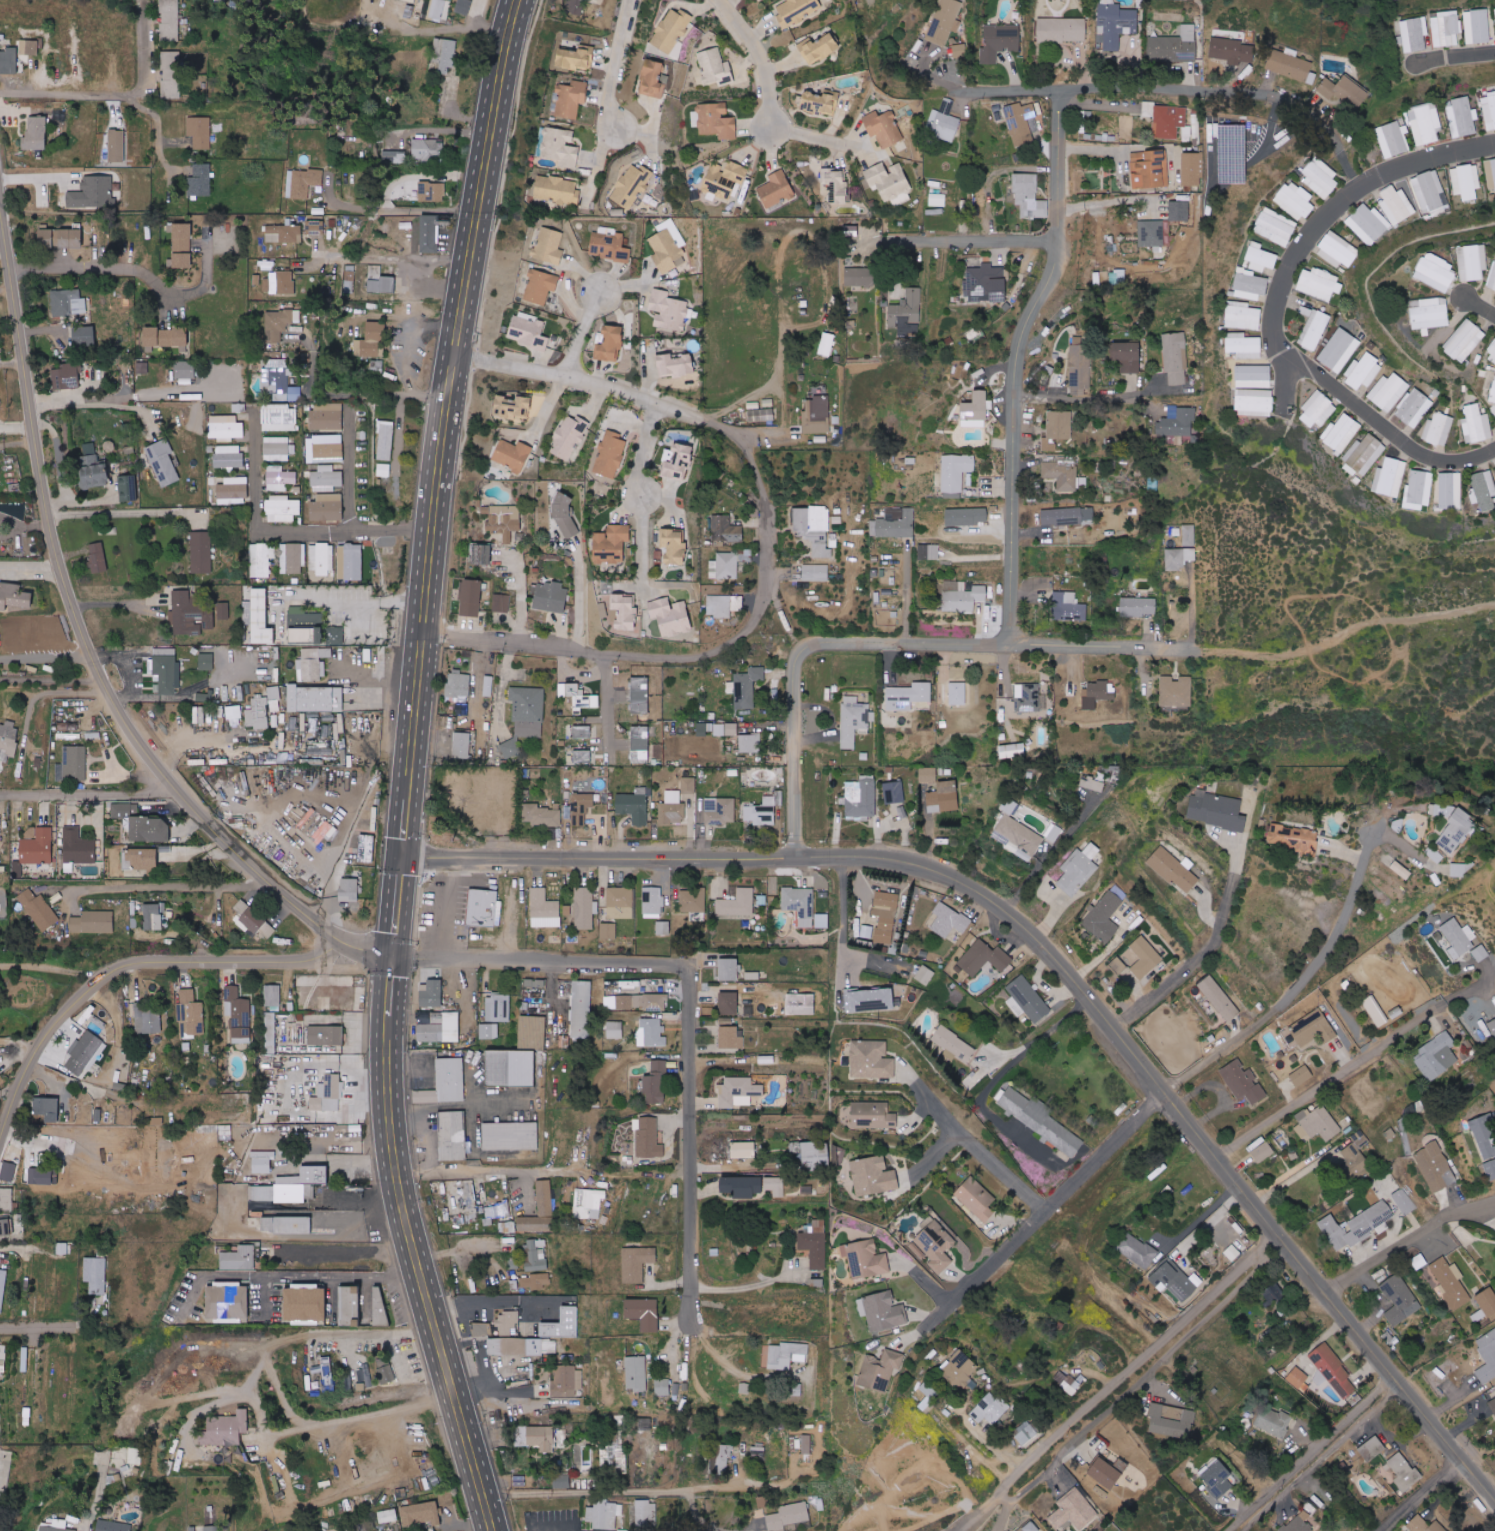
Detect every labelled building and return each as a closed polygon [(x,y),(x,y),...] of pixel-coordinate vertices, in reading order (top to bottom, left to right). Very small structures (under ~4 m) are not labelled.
[(179,0),(167,0),(160,0),(160,37),(179,37),(179,0)] [(399,0),(395,0),(395,8),(414,9),(414,6),(415,6),(415,0),(399,0)] [(450,1),(440,0),(431,0),(430,19),(449,19),(450,1)] [(465,0),(458,0),(455,12),(469,15),(473,2),(465,0)] [(580,0),(565,0),(565,13),(583,13),(583,0),(580,0)] [(963,3),(952,0),(940,0),(928,40),(946,46),(951,31),(958,33),(962,21),(958,19),(963,3)] [(820,1),(779,1),(779,26),(802,26),(802,13),(821,12),(820,1)] [(1139,9),(1121,9),(1122,4),(1100,4),(1099,26),(1105,26),(1104,50),(1120,51),(1121,33),(1138,34),(1139,9)] [(677,58),(685,43),(680,41),(693,17),(671,6),(651,44),(677,58)] [(1432,14),(1434,47),(1459,46),(1458,34),(1461,34),(1460,13),(1432,14)] [(1473,44),(1490,43),(1488,13),(1472,13),(1473,44)] [(1038,41),(1086,42),(1086,19),(1038,18),(1038,41)] [(1404,52),(1427,50),(1426,36),(1429,35),(1427,18),(1401,20),(1404,52)] [(985,25),(986,50),(981,50),(982,64),(998,64),(998,52),(1020,51),(1020,24),(985,25)] [(1196,24),(1182,24),(1182,37),(1149,36),(1148,60),(1196,61),(1196,24)] [(809,66),(842,49),(833,33),(815,43),(811,37),(798,44),(809,66)] [(1210,57),(1229,59),(1228,64),(1239,66),(1240,61),(1253,62),(1255,45),(1243,44),(1244,40),(1212,37),(1210,57)] [(38,55),(39,40),(21,39),(20,54),(38,55)] [(449,66),(455,67),(456,39),(438,39),(436,73),(448,73),(449,66)] [(924,48),(915,41),(911,45),(914,47),(907,55),(914,61),(924,48)] [(557,66),(578,69),(578,67),(590,69),(594,47),(580,44),(579,51),(560,48),(557,66)] [(967,58),(966,44),(954,45),(954,58),(967,58)] [(730,61),(724,63),(720,47),(697,53),(705,85),(718,82),(719,86),(735,82),(730,61)] [(0,49),(0,74),(18,74),(18,49),(0,49)] [(182,98),(181,51),(163,52),(164,99),(182,98)] [(1314,61),(1273,51),(1267,72),(1314,83),(1316,74),(1311,72),(1314,61)] [(664,63),(647,58),(642,81),(644,82),(641,94),(661,98),(665,82),(660,81),(664,63)] [(1330,100),(1335,93),(1358,110),(1370,94),(1346,76),(1338,86),(1328,78),(1318,91),(1330,100)] [(586,104),(589,82),(572,80),(571,85),(559,84),(555,116),(577,119),(579,103),(586,104)] [(835,114),(839,96),(806,90),(802,108),(835,114)] [(1494,130),(1494,93),(1489,94),(1489,97),(1481,99),(1489,131),(1494,130)] [(1478,133),(1476,120),(1480,119),(1478,108),(1473,109),(1470,96),(1454,99),(1455,104),(1447,106),(1453,138),(1478,133)] [(932,109),(927,133),(955,139),(960,118),(951,116),(954,100),(944,98),(941,111),(932,109)] [(1187,107),(1155,105),(1155,102),(1142,101),(1142,116),(1154,116),(1153,138),(1178,139),(1178,126),(1186,127),(1187,107)] [(1037,117),(1033,103),(1022,106),(1021,102),(1003,107),(1015,146),(1034,141),(1028,120),(1037,117)] [(1418,146),(1440,141),(1437,128),(1443,127),(1437,102),(1409,109),(1418,146)] [(719,134),(719,140),(737,139),(737,116),(728,116),(728,103),(698,104),(699,135),(719,134)] [(905,139),(891,111),(880,116),(877,111),(863,118),(872,137),(877,135),(884,149),(905,139)] [(47,116),(29,117),(29,132),(23,132),(23,149),(47,149),(47,116)] [(188,117),(189,148),(211,148),(211,117),(188,117)] [(1376,129),(1386,159),(1413,150),(1405,126),(1402,127),(1400,121),(1376,129)] [(1247,125),(1220,125),(1220,183),(1247,184),(1247,125)] [(578,168),(579,145),(573,145),(574,130),(544,128),(542,158),(559,159),(559,167),(578,168)] [(412,139),(413,159),(443,158),(443,139),(412,139)] [(126,149),(113,149),(113,160),(125,161),(126,149)] [(1166,187),(1163,149),(1130,152),(1134,190),(1166,187)] [(406,151),(383,151),(383,162),(406,162),(406,151)] [(1201,153),(1183,152),(1182,186),(1200,186),(1201,153)] [(1317,159),(1300,179),(1326,200),(1343,179),(1317,159)] [(1489,189),(1494,188),(1494,159),(1484,161),(1489,189)] [(712,162),(702,191),(735,202),(748,167),(728,160),(725,167),(712,162)] [(610,198),(631,211),(654,175),(633,161),(610,198)] [(864,171),(873,191),(879,189),(885,202),(891,200),(894,207),(915,198),(900,163),(887,168),(885,162),(864,171)] [(211,196),(211,163),(194,164),(194,177),(186,177),(186,196),(211,196)] [(1461,200),(1477,199),(1476,189),(1480,189),(1478,164),(1451,167),(1454,195),(1461,194),(1461,200)] [(848,203),(848,181),(845,181),(845,169),(822,168),(822,184),(831,184),(831,203),(848,203)] [(323,185),(324,170),(287,169),(287,199),(309,199),(310,185),(323,185)] [(768,209),(796,195),(782,169),(768,176),(771,182),(757,189),(768,209)] [(1410,179),(1424,214),(1448,204),(1434,170),(1410,179)] [(1038,174),(1015,173),(1015,204),(1023,204),(1022,217),(1049,218),(1049,200),(1038,200),(1038,174)] [(578,180),(537,175),(535,198),(557,200),(556,203),(579,206),(581,191),(576,191),(578,180)] [(67,191),(66,207),(115,208),(115,190),(120,190),(120,183),(113,183),(113,176),(82,176),(82,192),(67,191)] [(1273,201),(1303,222),(1315,205),(1310,202),(1313,197),(1288,180),(1273,201)] [(444,183),(419,182),(419,201),(444,202),(444,183)] [(1380,192),(1385,200),(1380,203),(1393,226),(1417,212),(1403,189),(1397,192),(1393,184),(1380,192)] [(929,206),(946,206),(946,194),(930,193),(929,206)] [(1170,221),(1190,221),(1189,201),(1170,201),(1170,221)] [(1372,210),(1364,203),(1345,223),(1371,247),(1392,224),(1374,208),(1372,210)] [(1287,247),(1299,223),(1266,206),(1254,231),(1287,247)] [(439,253),(439,216),(422,215),(421,253),(439,253)] [(686,245),(672,218),(655,226),(659,234),(647,239),(663,274),(688,262),(681,247),(686,245)] [(325,221),(310,220),(310,234),(325,234),(325,221)] [(1139,247),(1164,246),(1164,221),(1138,221),(1139,247)] [(192,268),(192,224),(174,223),(173,267),(192,268)] [(266,241),(302,242),(302,226),(266,225),(266,241)] [(858,226),(844,225),(843,236),(858,236),(858,226)] [(564,232),(541,227),(533,258),(561,265),(564,250),(559,249),(564,232)] [(591,257),(630,261),(631,249),(623,248),(625,233),(613,232),(613,228),(602,227),(601,233),(593,232),(591,257)] [(83,229),(59,229),(60,249),(83,248),(83,229)] [(1361,249),(1328,231),(1318,249),(1350,267),(1361,249)] [(1266,267),(1275,269),(1279,255),(1262,250),(1263,244),(1253,241),(1247,260),(1253,262),(1251,269),(1264,273),(1266,267)] [(1458,246),(1459,275),(1462,275),(1462,281),(1484,280),(1484,270),(1488,270),(1487,245),(1458,246)] [(1447,294),(1459,269),(1426,252),(1413,277),(1447,294)] [(967,268),(968,294),(971,294),(971,302),(1006,301),(1005,267),(992,267),(992,262),(982,263),(982,268),(967,268)] [(355,266),(345,266),(344,290),(354,291),(355,266)] [(875,268),(846,268),(845,286),(874,286),(875,268)] [(1234,297),(1260,301),(1261,295),(1267,296),(1270,279),(1255,276),(1256,271),(1239,268),(1234,297)] [(1296,290),(1330,302),(1333,292),(1340,294),(1345,279),(1313,268),(1311,272),(1304,269),(1296,290)] [(560,275),(530,269),(528,279),(529,279),(525,300),(546,305),(549,290),(556,292),(560,275)] [(294,271),(269,271),(270,294),(295,293),(294,271)] [(395,293),(396,277),(381,276),(381,281),(369,280),(368,292),(395,293)] [(921,287),(905,287),(904,305),(889,304),(889,328),(898,328),(898,333),(918,334),(918,323),(920,323),(921,287)] [(653,327),(684,332),(689,301),(668,297),(669,291),(653,288),(649,311),(656,312),(653,327)] [(51,315),(87,314),(86,298),(80,298),(80,289),(50,291),(51,315)] [(1412,330),(1421,329),(1421,336),(1429,336),(1428,327),(1450,326),(1448,297),(1420,299),(1420,306),(1411,307),(1412,330)] [(1261,329),(1262,308),(1250,308),(1250,302),(1228,301),(1227,328),(1261,329)] [(1331,316),(1314,308),(1303,333),(1306,334),(1301,346),(1315,352),(1331,316)] [(300,310),(271,311),(271,330),(285,330),(284,323),(301,322),(300,310)] [(550,338),(542,336),(546,320),(516,312),(509,340),(547,350),(550,338)] [(1487,335),(1470,319),(1444,348),(1461,364),(1487,335)] [(386,322),(367,322),(367,340),(361,340),(361,356),(384,357),(384,345),(385,345),(386,322)] [(624,327),(605,325),(603,344),(596,344),(594,359),(617,361),(618,348),(622,349),(624,327)] [(96,327),(73,327),(74,346),(96,345),(96,327)] [(153,346),(180,346),(180,352),(189,352),(189,329),(145,327),(144,352),(153,352),(153,346)] [(1338,374),(1362,343),(1341,327),(1317,358),(1338,374)] [(1166,386),(1188,385),(1185,333),(1164,334),(1166,386)] [(834,335),(827,334),(824,353),(831,354),(834,335)] [(1262,338),(1246,338),(1246,334),(1227,335),(1227,352),(1237,352),(1237,359),(1262,359),(1262,338)] [(1089,344),(1082,344),(1081,337),(1070,337),(1071,395),(1090,395),(1089,344)] [(1140,342),(1113,343),(1113,359),(1120,359),(1121,374),(1141,373),(1140,342)] [(696,373),(694,354),(673,357),(672,353),(658,355),(661,378),(696,373)] [(1383,363),(1364,353),(1359,362),(1354,360),(1342,382),(1358,390),(1362,383),(1370,388),(1383,363)] [(177,361),(177,384),(195,384),(195,362),(177,361)] [(371,372),(382,372),(382,361),(371,361),(371,372)] [(58,382),(59,390),(81,387),(78,362),(60,364),(61,368),(51,370),(53,382),(58,382)] [(272,401),(289,401),(289,368),(262,368),(262,386),(272,386),(272,401)] [(1368,397),(1388,413),(1410,386),(1391,369),(1368,397)] [(1434,402),(1415,388),(1395,415),(1414,429),(1434,402)] [(1235,414),(1273,415),(1274,390),(1236,389),(1235,414)] [(1314,431),(1337,406),(1318,389),(1301,407),(1306,411),(1300,418),(1314,431)] [(988,390),(974,391),(974,403),(962,403),(963,427),(987,426),(987,410),(993,410),(992,402),(988,402),(988,390)] [(495,416),(515,419),(516,417),(529,418),(532,398),(518,396),(518,399),(497,396),(495,416)] [(805,433),(830,433),(829,397),(804,397),(805,433)] [(774,409),(760,409),(759,402),(748,402),(748,409),(750,409),(750,420),(774,419),(774,409)] [(343,404),(311,403),(311,430),(343,430),(343,404)] [(1489,414),(1481,415),(1479,403),(1464,406),(1466,418),(1461,419),(1465,444),(1493,439),(1489,414)] [(246,404),(233,404),(233,412),(246,412),(246,404)] [(298,431),(297,405),(262,406),(262,431),(298,431)] [(1194,407),(1168,406),(1168,420),(1157,420),(1157,434),(1167,434),(1167,445),(1182,445),(1182,435),(1194,435),(1194,407)] [(1071,411),(1045,412),(1046,451),(1056,451),(1056,439),(1072,439),(1071,411)] [(1446,447),(1454,417),(1431,411),(1424,441),(1446,447)] [(1322,442),(1340,455),(1362,425),(1344,412),(1322,442)] [(548,451),(569,462),(589,423),(568,413),(548,451)] [(237,415),(209,415),(209,438),(244,437),(244,423),(237,423),(237,415)] [(378,460),(392,460),(393,421),(379,421),(378,460)] [(615,479),(629,439),(606,431),(592,471),(615,479)] [(1340,466),(1354,475),(1356,472),(1366,478),(1386,444),(1368,433),(1362,443),(1356,439),(1340,466)] [(289,437),(263,437),(264,462),(289,461),(289,454),(295,454),(295,445),(289,445),(289,437)] [(343,437),(323,437),(323,444),(313,444),(313,464),(344,463),(343,437)] [(162,488),(181,480),(170,454),(174,453),(168,438),(145,448),(162,488)] [(533,447),(519,441),(517,446),(502,439),(492,460),(512,469),(511,471),(520,476),(533,447)] [(78,444),(84,488),(111,484),(108,460),(98,461),(95,442),(78,444)] [(695,446),(675,442),(671,461),(666,460),(663,475),(683,480),(687,463),(691,464),(695,446)] [(243,446),(216,445),(215,469),(235,470),(235,468),(243,468),(243,446)] [(963,493),(963,472),(975,473),(975,455),(942,455),(941,492),(963,493)] [(1407,462),(1385,457),(1382,469),(1378,468),(1372,491),(1398,498),(1407,462)] [(1058,492),(1077,492),(1077,463),(1042,464),(1042,478),(1058,478),(1058,492)] [(391,464),(377,464),(377,476),(390,477),(391,464)] [(311,492),(335,492),(335,486),(344,486),(344,471),(333,471),(333,465),(318,465),(318,472),(311,472),(311,492)] [(297,471),(283,472),(282,467),(267,467),(267,491),(287,491),(287,484),(297,484),(297,471)] [(1429,510),(1434,473),(1409,470),(1404,507),(1429,510)] [(1494,510),(1494,505),(1493,496),(1494,496),(1494,484),(1492,471),(1471,475),(1475,493),(1470,494),(1473,504),(1480,502),(1482,513),(1494,510)] [(138,501),(137,475),(119,476),(120,502),(138,501)] [(247,477),(225,478),(225,484),(217,484),(218,504),(248,504),(247,477)] [(343,494),(316,494),(317,501),(310,501),(310,522),(344,521),(343,494)] [(301,515),(301,500),(289,500),(289,495),(267,496),(268,522),(295,522),(294,515),(301,515)] [(520,506),(489,506),(490,532),(504,532),(504,544),(512,544),(512,531),(520,531),(520,506)] [(794,508),(795,538),(813,538),(814,558),(833,558),(832,549),(828,549),(828,507),(794,508)] [(870,536),(914,537),(914,508),(885,507),(885,520),(870,520),(870,536)] [(1094,507),(1041,510),(1042,525),(1094,523),(1094,507)] [(947,526),(989,525),(988,508),(946,509),(947,526)] [(731,516),(713,515),(713,542),(744,543),(744,526),(731,526),(731,516)] [(843,516),(832,517),(833,531),(843,531),(843,516)] [(631,542),(631,525),(608,525),(608,534),(595,533),(594,563),(624,564),(625,541),(631,542)] [(1195,546),(1195,525),(1183,525),(1183,546),(1195,546)] [(661,547),(667,547),(667,565),(686,565),(686,543),(683,542),(684,530),(661,530),(661,547)] [(211,532),(192,532),(192,573),(212,573),(211,532)] [(107,571),(104,542),(89,544),(92,573),(107,571)] [(270,577),(270,559),(276,558),(276,544),(250,545),(250,560),(250,578),(270,577)] [(281,574),(305,573),(304,544),(284,544),(285,554),(280,554),(281,574)] [(309,574),(334,575),(334,544),(309,544),(309,574)] [(492,545),(474,544),(473,564),(492,565),(492,545)] [(918,560),(940,560),(940,545),(919,545),(918,560)] [(1196,548),(1166,549),(1166,570),(1185,570),(1185,561),(1196,560),(1196,548)] [(710,579),(738,579),(739,553),(718,553),(718,561),(710,561),(710,579)] [(829,565),(803,565),(803,581),(828,581),(829,565)] [(483,582),(463,579),(459,615),(480,617),(483,582)] [(966,581),(943,581),(942,611),(975,612),(975,602),(987,602),(987,588),(965,587),(966,581)] [(0,583),(0,586),(0,611),(7,612),(8,606),(33,609),(35,594),(21,592),(22,585),(0,583)] [(537,585),(535,610),(566,613),(568,585),(545,583),(545,585),(537,585)] [(268,589),(252,589),(253,644),(275,644),(275,628),(268,628),(268,589)] [(171,635),(202,634),(202,622),(203,622),(203,630),(215,629),(214,603),(190,603),(190,590),(173,591),(174,614),(171,614),(171,635)] [(1087,621),(1087,604),(1075,604),(1075,592),(1055,591),(1054,620),(1087,621)] [(493,612),(509,613),(510,595),(494,594),(493,612)] [(732,617),(731,611),(743,611),(743,595),(708,596),(708,618),(732,617)] [(618,610),(618,630),(638,630),(638,607),(635,607),(635,596),(614,596),(614,610),(618,610)] [(648,602),(652,619),(658,617),(662,637),(692,632),(686,601),(671,604),(669,597),(648,602)] [(1121,616),(1145,617),(1145,614),(1157,615),(1158,599),(1121,598),(1121,616)] [(218,620),(229,620),(229,603),(218,603),(218,620)] [(601,618),(608,617),(607,603),(600,604),(601,618)] [(153,675),(159,675),(160,695),(179,694),(179,663),(176,663),(176,648),(153,649),(153,675)] [(297,681),(326,680),(325,659),(332,658),(332,648),(302,649),(302,659),(297,660),(297,681)] [(200,671),(214,670),(214,653),(199,654),(200,671)] [(765,667),(748,667),(748,673),(734,674),(735,709),(754,709),(754,681),(765,681),(765,667)] [(470,697),(471,673),(448,672),(447,696),(470,697)] [(493,676),(485,676),(484,696),(492,697),(493,676)] [(649,677),(632,677),(632,715),(649,715),(649,677)] [(1161,706),(1192,707),(1193,677),(1180,677),(1180,678),(1162,678),(1161,706)] [(887,688),(887,710),(912,710),(912,702),(932,702),(931,682),(912,683),(912,687),(887,688)] [(966,704),(966,682),(950,682),(950,704),(966,704)] [(1116,700),(1115,682),(1084,682),(1085,710),(1097,710),(1097,700),(1116,700)] [(559,698),(574,697),(575,715),(582,715),(582,708),(599,708),(599,696),(582,696),(582,683),(558,684),(559,698)] [(344,688),(297,687),(297,684),(288,684),(288,711),(344,712),(344,688)] [(1046,695),(1040,695),(1039,684),(1015,684),(1015,711),(1047,711),(1046,695)] [(544,688),(510,687),(510,700),(514,700),(513,742),(504,742),(503,756),(518,756),(519,737),(543,737),(544,688)] [(269,712),(280,711),(279,688),(268,688),(269,712)] [(245,710),(246,730),(268,729),(267,695),(252,696),(252,709),(245,710)] [(842,749),(856,749),(857,734),(869,734),(869,721),(874,721),(875,712),(869,712),(870,704),(858,704),(858,697),(842,696),(842,749)] [(456,714),(473,715),(474,704),(456,703),(456,714)] [(227,720),(242,718),(240,705),(225,707),(227,720)] [(205,724),(206,707),(196,706),(194,723),(205,724)] [(19,725),(0,721),(0,756),(13,759),(19,725)] [(334,741),(344,741),(345,722),(334,721),(334,741)] [(707,739),(708,731),(714,731),(714,723),(697,723),(697,739),(707,739)] [(738,736),(738,723),(715,724),(715,736),(738,736)] [(592,739),(591,726),(574,726),(574,739),(592,739)] [(650,727),(632,727),(632,763),(649,764),(650,727)] [(279,749),(286,749),(286,742),(289,742),(290,733),(280,732),(279,749)] [(470,759),(471,733),(454,732),(453,758),(470,759)] [(761,753),(761,734),(739,735),(740,753),(761,753)] [(1001,759),(1026,756),(1024,743),(999,745),(1001,759)] [(86,747),(63,746),(63,764),(55,764),(55,781),(86,782),(86,747)] [(592,751),(574,751),(574,765),(591,765),(592,751)] [(937,768),(920,768),(920,783),(937,783),(937,768)] [(876,816),(875,775),(860,776),(860,782),(846,782),(847,817),(876,816)] [(1106,783),(1083,776),(1080,787),(1103,793),(1106,783)] [(696,793),(695,777),(682,778),(682,794),(696,793)] [(939,781),(940,811),(959,810),(958,781),(939,781)] [(886,804),(905,803),(904,782),(884,783),(886,804)] [(647,787),(637,788),(637,794),(617,795),(617,814),(633,814),(633,826),(647,826),(647,787)] [(660,803),(659,823),(685,823),(686,803),(680,803),(680,791),(666,790),(666,803),(660,803)] [(783,791),(775,791),(775,796),(764,796),(764,805),(745,804),(745,824),(775,824),(776,806),(783,806),(783,791)] [(1187,821),(1245,831),(1248,817),(1241,816),(1243,800),(1200,792),(1199,796),(1192,795),(1187,821)] [(595,808),(595,794),(572,794),(573,827),(587,826),(587,809),(595,808)] [(736,799),(706,798),(706,824),(736,825),(736,799)] [(1045,838),(1010,817),(1018,803),(1009,798),(1002,810),(1006,812),(992,835),(1017,850),(1015,854),(1029,863),(1045,838)] [(139,803),(111,804),(112,818),(139,817),(139,803)] [(561,810),(548,810),(548,803),(525,804),(526,826),(561,825),(561,810)] [(1455,855),(1476,820),(1457,809),(1436,844),(1455,855)] [(170,842),(170,818),(131,818),(131,842),(170,842)] [(334,825),(325,819),(312,840),(320,845),(334,825)] [(1394,820),(1393,832),(1404,832),(1404,820),(1394,820)] [(1062,829),(1053,824),(1045,840),(1054,845),(1062,829)] [(53,863),(52,827),(37,828),(37,839),(20,840),(20,864),(53,863)] [(96,839),(80,839),(80,827),(64,827),(65,863),(97,863),(96,839)] [(1318,856),(1319,829),(1270,827),(1270,847),(1301,849),(1301,856),(1318,856)] [(358,862),(374,863),(375,836),(359,835),(358,862)] [(1060,868),(1066,872),(1056,884),(1074,899),(1100,867),(1093,861),(1102,850),(1092,842),(1083,853),(1077,848),(1060,868)] [(1438,864),(1444,857),(1431,846),(1425,853),(1438,864)] [(1172,883),(1174,882),(1189,894),(1201,879),(1160,847),(1147,864),(1172,883)] [(159,850),(126,849),(126,869),(148,869),(148,874),(158,875),(159,850)] [(1413,873),(1396,861),(1391,868),(1407,881),(1413,873)] [(359,879),(340,879),(340,902),(359,902),(359,879)] [(561,926),(560,900),(547,901),(546,887),(531,887),(532,927),(561,926)] [(594,928),(593,913),(598,913),(598,901),(593,901),(593,887),(574,888),(576,929),(594,928)] [(607,918),(633,918),(634,887),(608,887),(607,918)] [(663,887),(643,887),(643,918),(663,918),(663,887)] [(754,887),(737,887),(738,899),(716,899),(717,915),(754,915),(754,887)] [(814,887),(782,887),(782,909),(800,909),(800,927),(814,927),(814,887)] [(42,895),(37,898),(30,888),(17,897),(42,933),(60,920),(42,895)] [(469,926),(501,927),(502,900),(498,900),(499,890),(471,888),(469,926)] [(1120,928),(1109,919),(1124,901),(1109,889),(1081,924),(1106,945),(1120,928)] [(680,912),(705,911),(705,890),(680,890),(680,912)] [(893,944),(899,893),(876,891),(873,915),(878,915),(875,942),(893,944)] [(239,913),(233,919),(254,938),(260,931),(268,939),(277,930),(243,899),(234,908),(239,913)] [(973,919),(940,901),(934,912),(938,915),(931,929),(948,938),(954,927),(965,933),(973,919)] [(162,930),(161,904),(142,905),(143,930),(162,930)] [(114,933),(114,911),(82,912),(82,917),(70,917),(70,933),(114,933)] [(816,928),(829,927),(828,913),(815,914),(816,928)] [(1463,928),(1456,917),(1440,926),(1453,946),(1448,949),(1455,960),(1475,947),(1471,940),(1477,937),(1469,924),(1463,928)] [(670,934),(670,921),(656,921),(657,935),(670,934)] [(617,923),(600,922),(600,938),(617,939),(617,923)] [(872,938),(873,926),(862,924),(861,937),(872,938)] [(1130,945),(1141,960),(1131,967),(1139,978),(1163,962),(1145,934),(1130,945)] [(998,945),(994,950),(980,938),(958,962),(975,978),(991,962),(1002,972),(1014,960),(998,945)] [(1490,955),(1483,944),(1471,951),(1479,963),(1490,955)] [(1128,967),(1118,956),(1109,964),(1120,975),(1128,967)] [(739,958),(720,958),(720,979),(739,980),(739,958)] [(915,978),(928,985),(936,972),(923,964),(915,978)] [(1025,1010),(1035,1024),(1051,1011),(1022,973),(1005,987),(1013,997),(1007,1002),(1017,1016),(1025,1010)] [(1241,1012),(1210,974),(1197,985),(1229,1023),(1241,1012)] [(522,999),(545,999),(546,979),(523,978),(522,999)] [(443,979),(428,979),(428,990),(421,990),(421,1006),(442,1007),(443,979)] [(590,1038),(591,981),(573,980),(571,1038),(590,1038)] [(265,1009),(281,1009),(281,984),(265,985),(265,1009)] [(251,999),(239,998),(239,985),(228,985),(227,1001),(225,1001),(224,1015),(232,1015),(232,1043),(251,1043),(251,999)] [(195,988),(178,988),(179,1020),(186,1020),(186,1034),(205,1034),(204,1001),(195,1001),(195,988)] [(895,1009),(895,988),(845,990),(846,1011),(895,1009)] [(720,1014),(738,1015),(739,992),(720,991),(720,1014)] [(667,994),(605,995),(605,1009),(645,1008),(645,1011),(667,1010),(667,994)] [(510,995),(486,995),(486,1021),(510,1022),(510,995)] [(135,1001),(136,1033),(162,1033),(161,1012),(152,1012),(152,1000),(135,1001)] [(1290,1027),(1302,1046),(1322,1035),(1326,1043),(1338,1036),(1321,1008),(1290,1027)] [(460,1011),(443,1012),(444,1023),(417,1024),(418,1042),(460,1041),(460,1011)] [(431,1011),(418,1012),(419,1023),(432,1023),(431,1011)] [(275,1012),(265,1013),(265,1047),(276,1046),(275,1012)] [(520,1048),(545,1049),(546,1016),(521,1015),(520,1048)] [(733,1018),(720,1017),(719,1047),(744,1048),(744,1028),(732,1027),(733,1018)] [(666,1046),(667,1037),(662,1036),(663,1018),(641,1018),(640,1045),(666,1046)] [(608,1039),(623,1039),(623,1021),(607,1021),(608,1039)] [(1480,1024),(1486,1036),(1492,1033),(1486,1021),(1480,1024)] [(498,1023),(480,1024),(480,1038),(498,1038),(498,1023)] [(966,1065),(977,1049),(940,1024),(926,1045),(951,1062),(954,1057),(966,1065)] [(344,1045),(344,1025),(309,1026),(309,1046),(344,1045)] [(108,1042),(86,1029),(64,1067),(80,1076),(85,1067),(92,1071),(108,1042)] [(1460,1062),(1451,1048),(1456,1044),(1448,1031),(1411,1055),(1429,1082),(1460,1062)] [(896,1057),(887,1057),(888,1041),(852,1040),(851,1077),(895,1078),(896,1057)] [(536,1049),(490,1049),(489,1086),(535,1086),(536,1049)] [(775,1056),(758,1055),(758,1064),(775,1064),(775,1056)] [(464,1057),(437,1058),(438,1102),(465,1101),(464,1057)] [(1253,1105),(1268,1095),(1259,1080),(1258,1080),(1251,1068),(1246,1071),(1238,1058),(1220,1069),(1238,1100),(1246,1095),(1253,1105)] [(644,1075),(643,1103),(664,1103),(664,1074),(668,1074),(668,1059),(653,1059),(652,1075),(644,1075)] [(1314,1077),(1308,1064),(1290,1074),(1297,1087),(1314,1077)] [(310,1110),(341,1111),(342,1074),(326,1074),(325,1084),(319,1084),(319,1095),(310,1095),(310,1110)] [(753,1077),(726,1076),(726,1084),(719,1084),(719,1107),(751,1107),(751,1095),(765,1096),(765,1085),(752,1084),(753,1077)] [(1050,1117),(1055,1109),(1034,1096),(1031,1100),(1010,1086),(998,1103),(1008,1109),(1007,1111),(1046,1137),(1045,1138),(1074,1158),(1086,1140),(1050,1117)] [(418,1103),(438,1102),(438,1090),(418,1090),(418,1103)] [(59,1097),(34,1097),(34,1114),(42,1114),(42,1122),(59,1122),(59,1097)] [(890,1102),(853,1101),(852,1127),(898,1128),(898,1113),(890,1112),(890,1102)] [(1312,1138),(1320,1132),(1327,1142),(1342,1131),(1323,1104),(1300,1121),(1312,1138)] [(440,1111),(441,1161),(466,1160),(466,1111),(440,1111)] [(1483,1160),(1494,1157),(1494,1146),(1492,1147),(1489,1138),(1494,1136),(1494,1128),(1491,1114),(1471,1120),(1483,1160)] [(635,1157),(664,1157),(665,1144),(658,1144),(658,1117),(636,1117),(635,1157)] [(538,1149),(538,1122),(483,1122),(483,1149),(538,1149)] [(234,1135),(234,1124),(221,1125),(221,1135),(234,1135)] [(1251,1151),(1259,1163),(1275,1153),(1268,1141),(1251,1151)] [(1457,1182),(1439,1141),(1414,1153),(1432,1194),(1457,1182)] [(756,1142),(731,1142),(732,1158),(756,1157),(756,1142)] [(801,1142),(791,1142),(790,1154),(801,1155),(801,1142)] [(828,1167),(829,1143),(802,1142),(802,1166),(828,1167)] [(1343,1150),(1352,1167),(1365,1160),(1355,1143),(1343,1150)] [(273,1173),(273,1151),(253,1151),(252,1173),(273,1173)] [(856,1196),(900,1189),(897,1169),(888,1170),(885,1155),(850,1161),(856,1196)] [(1490,1181),(1494,1179),(1494,1158),(1483,1163),(1490,1181)] [(3,1161),(0,1178),(0,1179),(13,1182),(17,1164),(3,1161)] [(329,1184),(329,1165),(301,1165),(301,1176),(276,1176),(277,1202),(307,1202),(306,1199),(314,1198),(314,1184),(329,1184)] [(29,1183),(50,1184),(50,1173),(29,1172),(29,1183)] [(997,1198),(971,1175),(954,1195),(986,1223),(996,1212),(989,1207),(997,1198)] [(763,1176),(722,1177),(722,1194),(733,1194),(734,1198),(755,1198),(755,1193),(763,1193),(763,1176)] [(538,1216),(518,1217),(518,1232),(553,1231),(551,1179),(537,1180),(538,1216)] [(275,1186),(250,1186),(250,1201),(276,1201),(275,1186)] [(813,1186),(802,1186),(802,1194),(813,1194),(813,1186)] [(0,1188),(0,1209),(18,1210),(19,1202),(13,1202),(13,1188),(0,1188)] [(1405,1216),(1417,1208),(1403,1188),(1392,1195),(1405,1216)] [(600,1219),(601,1198),(606,1198),(606,1190),(575,1189),(574,1218),(600,1219)] [(1319,1222),(1335,1252),(1396,1219),(1386,1200),(1348,1220),(1353,1230),(1344,1234),(1334,1214),(1319,1222)] [(492,1218),(510,1216),(508,1201),(483,1205),(486,1225),(493,1224),(492,1218)] [(312,1234),(312,1216),(262,1216),(262,1229),(275,1229),(275,1234),(312,1234)] [(11,1234),(10,1218),(0,1219),(0,1235),(11,1234)] [(826,1220),(813,1219),(813,1233),(799,1232),(798,1250),(811,1250),(810,1270),(825,1270),(826,1220)] [(939,1275),(954,1261),(946,1253),(957,1241),(936,1219),(913,1240),(933,1260),(929,1264),(939,1275)] [(1159,1251),(1127,1232),(1116,1250),(1148,1269),(1159,1251)] [(547,1269),(546,1247),(546,1238),(526,1240),(527,1270),(547,1269)] [(888,1252),(878,1254),(876,1239),(841,1244),(843,1257),(850,1256),(853,1278),(891,1273),(888,1252)] [(72,1254),(71,1242),(57,1243),(58,1255),(72,1254)] [(222,1269),(256,1269),(255,1244),(239,1244),(240,1252),(221,1252),(222,1269)] [(1223,1253),(1232,1262),(1241,1254),(1233,1244),(1223,1253)] [(624,1248),(624,1283),(644,1283),(644,1263),(657,1263),(657,1247),(624,1248)] [(1417,1269),(1428,1264),(1422,1253),(1411,1259),(1417,1269)] [(106,1294),(107,1258),(85,1257),(84,1281),(90,1282),(90,1294),(106,1294)] [(1450,1266),(1444,1257),(1429,1267),(1456,1309),(1472,1299),(1459,1279),(1464,1276),(1455,1263),(1450,1266)] [(1150,1278),(1157,1286),(1163,1281),(1183,1303),(1198,1289),(1170,1259),(1150,1278)] [(1380,1285),(1394,1308),(1384,1313),(1393,1327),(1422,1309),(1400,1273),(1380,1285)] [(521,1275),(521,1287),(530,1287),(530,1291),(544,1291),(544,1285),(550,1284),(550,1274),(521,1275)] [(362,1324),(374,1324),(373,1283),(361,1284),(362,1324)] [(455,1284),(455,1295),(467,1294),(467,1283),(455,1284)] [(340,1285),(340,1325),(361,1325),(360,1285),(340,1285)] [(207,1318),(249,1318),(249,1286),(207,1286),(207,1318)] [(327,1286),(285,1286),(285,1320),(327,1320),(327,1286)] [(373,1286),(375,1326),(387,1325),(386,1286),(373,1286)] [(1494,1313),(1494,1291),(1493,1287),(1476,1295),(1487,1317),(1494,1313)] [(871,1332),(908,1324),(904,1303),(895,1305),(892,1290),(857,1297),(861,1316),(868,1315),(871,1332)] [(643,1332),(659,1332),(659,1299),(626,1299),(627,1318),(642,1318),(643,1332)] [(541,1337),(578,1337),(578,1306),(560,1306),(560,1322),(541,1323),(541,1337)] [(1474,1323),(1486,1316),(1482,1309),(1470,1316),(1474,1323)] [(511,1336),(511,1328),(518,1328),(518,1312),(498,1312),(498,1336),(511,1336)] [(491,1322),(475,1323),(475,1336),(492,1336),(491,1322)] [(1476,1371),(1483,1384),(1494,1377),(1494,1329),(1475,1341),(1488,1364),(1476,1371)] [(488,1354),(557,1355),(557,1339),(489,1338),(488,1354)] [(808,1344),(779,1342),(779,1345),(769,1345),(768,1369),(791,1370),(791,1361),(807,1362),(808,1344)] [(1323,1344),(1308,1357),(1346,1399),(1361,1385),(1323,1344)] [(905,1353),(885,1348),(883,1358),(866,1354),(858,1385),(887,1392),(893,1368),(901,1370),(905,1353)] [(942,1368),(960,1387),(981,1368),(963,1349),(942,1368)] [(332,1356),(321,1357),(322,1366),(304,1368),(306,1390),(312,1389),(311,1380),(322,1379),(323,1392),(335,1391),(332,1356)] [(646,1356),(627,1356),(627,1391),(647,1390),(646,1356)] [(380,1382),(394,1380),(392,1364),(378,1365),(380,1382)] [(372,1387),(370,1365),(356,1366),(357,1382),(366,1381),(366,1387),(372,1387)] [(583,1389),(582,1366),(553,1366),(553,1397),(576,1397),(576,1389),(583,1389)] [(1312,1379),(1297,1366),(1287,1378),(1301,1391),(1312,1379)] [(656,1396),(671,1395),(670,1379),(656,1379),(656,1396)] [(928,1395),(918,1406),(927,1414),(935,1405),(931,1402),(940,1392),(927,1380),(919,1388),(928,1395)] [(1009,1408),(991,1390),(969,1413),(979,1423),(985,1417),(993,1425),(1009,1408)] [(1196,1411),(1151,1402),(1149,1416),(1152,1417),(1149,1432),(1190,1440),(1196,1411)] [(1294,1415),(1263,1404),(1255,1427),(1286,1438),(1294,1415)] [(248,1408),(238,1408),(238,1415),(208,1416),(208,1434),(202,1434),(202,1445),(241,1444),(241,1432),(249,1432),(248,1408)] [(1044,1433),(1032,1420),(1015,1436),(1027,1449),(1044,1433)] [(554,1427),(528,1427),(528,1445),(540,1446),(540,1453),(554,1453),(554,1427)] [(1366,1442),(1372,1452),(1389,1442),(1382,1432),(1366,1442)] [(812,1435),(802,1435),(802,1454),(811,1454),(812,1435)] [(765,1439),(754,1437),(752,1454),(763,1455),(765,1439)] [(730,1470),(731,1445),(719,1444),(718,1470),(730,1470)] [(625,1446),(600,1447),(601,1470),(626,1469),(625,1446)] [(142,1448),(129,1448),(128,1463),(141,1464),(142,1448)] [(1402,1493),(1424,1478),(1417,1466),(1413,1469),(1401,1452),(1388,1461),(1399,1477),(1394,1480),(1402,1493)] [(1121,1458),(1115,1466),(1100,1456),(1088,1473),(1112,1490),(1130,1465),(1121,1458)] [(1228,1480),(1234,1473),(1221,1459),(1202,1476),(1211,1486),(1208,1489),(1219,1500),(1234,1486),(1228,1480)] [(327,1481),(325,1468),(312,1471),(315,1484),(327,1481)] [(570,1489),(570,1474),(554,1475),(554,1490),(570,1489)] [(1078,1529),(1098,1517),(1080,1486),(1056,1500),(1061,1508),(1050,1515),(1057,1528),(1072,1519),(1078,1529)] [(1093,1491),(1105,1499),(1109,1494),(1097,1486),(1093,1491)] [(656,1501),(635,1500),(635,1526),(656,1526),(656,1501)] [(403,1526),(432,1521),(433,1526),(441,1525),(437,1501),(400,1507),(403,1526)] [(807,1501),(779,1506),(780,1513),(766,1515),(769,1530),(770,1530),(784,1529),(783,1525),(810,1520),(807,1501)] [(616,1530),(616,1516),(623,1516),(623,1502),(594,1502),(594,1507),(587,1507),(587,1521),(593,1522),(593,1529),(616,1530)] [(379,1523),(398,1521),(397,1509),(378,1511),(379,1523)] [(1314,1529),(1298,1514),(1283,1530),(1313,1530),(1314,1529)] [(1419,1514),(1407,1525),(1413,1530),(1447,1530),(1437,1520),(1430,1526),(1419,1514)] [(54,1518),(54,1526),(41,1525),(40,1530),(77,1530),(77,1529),(67,1528),(68,1520),(54,1518)] [(133,1524),(99,1518),(96,1530),(131,1530),(133,1524)] [(810,1521),(784,1525),(785,1530),(789,1530),(811,1527),(810,1521)] [(1030,1522),(1023,1529),(1025,1530),(1038,1530),(1030,1522)]
